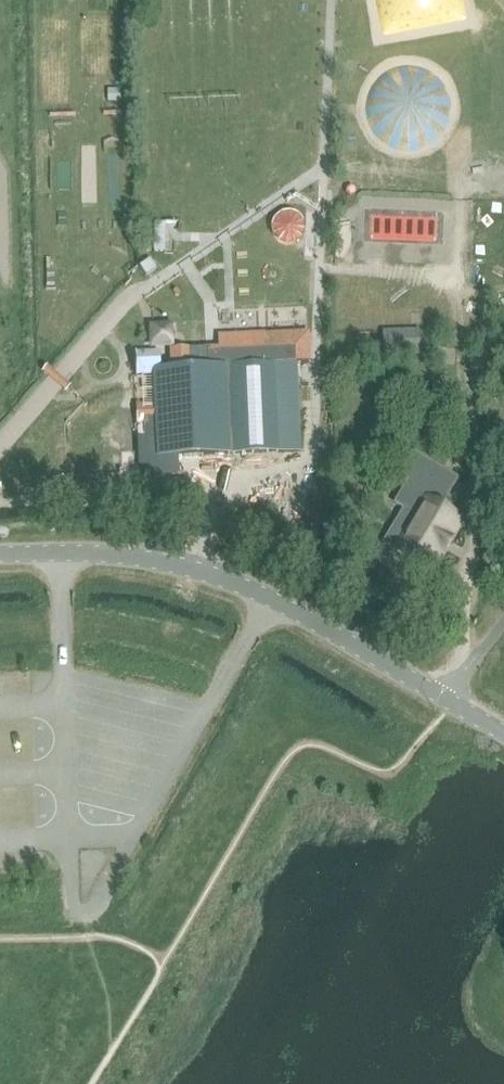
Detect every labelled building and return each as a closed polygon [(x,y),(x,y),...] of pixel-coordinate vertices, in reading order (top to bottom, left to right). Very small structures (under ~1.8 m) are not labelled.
[(275,383),(274,366),(154,372),(158,458),(278,453),(301,451),(298,381),(275,383)] [(447,539),(458,520),(428,503),(402,546),(429,563),(444,538),(447,539)]
